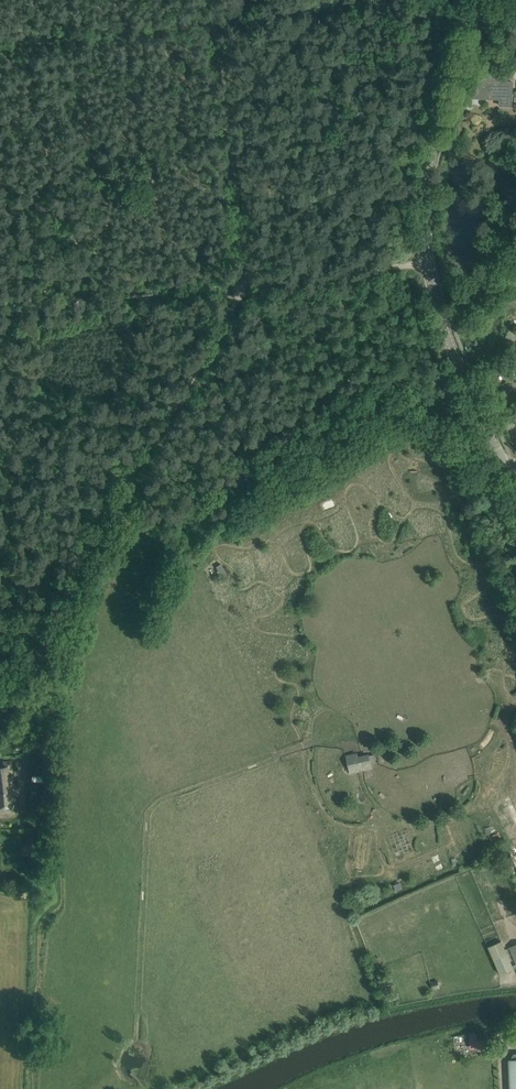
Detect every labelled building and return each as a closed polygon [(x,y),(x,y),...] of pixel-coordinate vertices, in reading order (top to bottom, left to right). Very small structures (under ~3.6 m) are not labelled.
[(494,36),(512,53),(515,49),(515,44),(500,29),(494,36)] [(492,96),(492,97),(500,97),(500,105),(511,106),(513,82),(498,81),(498,74),(472,73),(472,89),(470,89),(470,94),(471,94),(471,98),(487,99),(488,95),(492,96)] [(350,773),(376,767),(373,753),(358,756),(358,752),(346,755),(350,773)] [(16,808),(11,760),(2,761),(3,767),(0,767),(0,810),(16,808)] [(32,856),(32,855),(34,855),(34,849),(31,849),(31,847),(22,847),(22,850),(19,850),(19,855),(22,855),(22,856),(32,856)] [(514,968),(502,941),(488,947),(500,975),(514,968)] [(440,988),(438,980),(430,983),(431,990),(440,988)] [(391,983),(385,985),(389,996),(386,997),(388,1002),(398,998),(397,994),(395,994),(391,983)] [(497,1034),(477,1035),(477,1042),(498,1041),(497,1034)]
